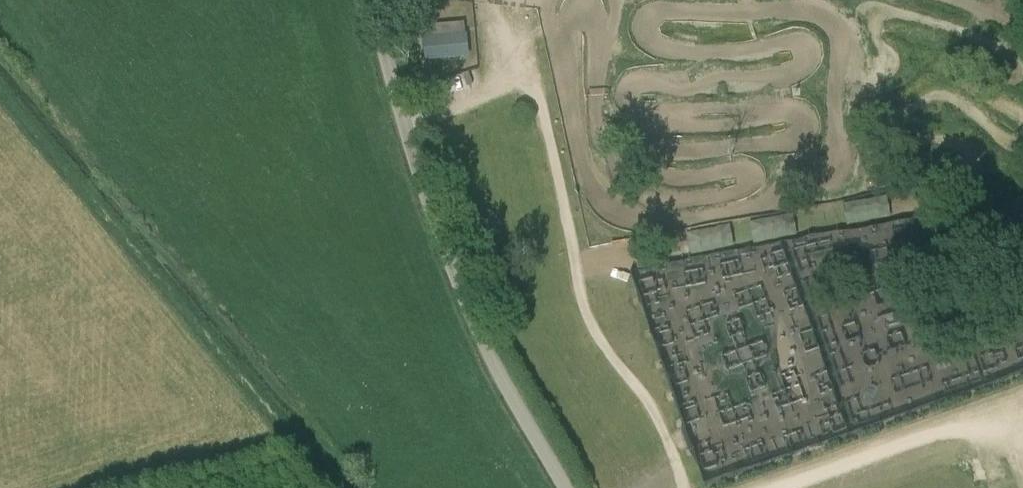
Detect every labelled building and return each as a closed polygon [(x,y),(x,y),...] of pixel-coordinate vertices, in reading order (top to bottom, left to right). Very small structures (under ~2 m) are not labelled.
[(468,57),(466,33),(423,36),(426,60),(468,57)] [(924,253),(921,217),(890,220),(889,206),(849,210),(851,231),(806,235),(809,263),(924,253)] [(689,229),(692,251),(779,240),(777,218),(689,229)]
